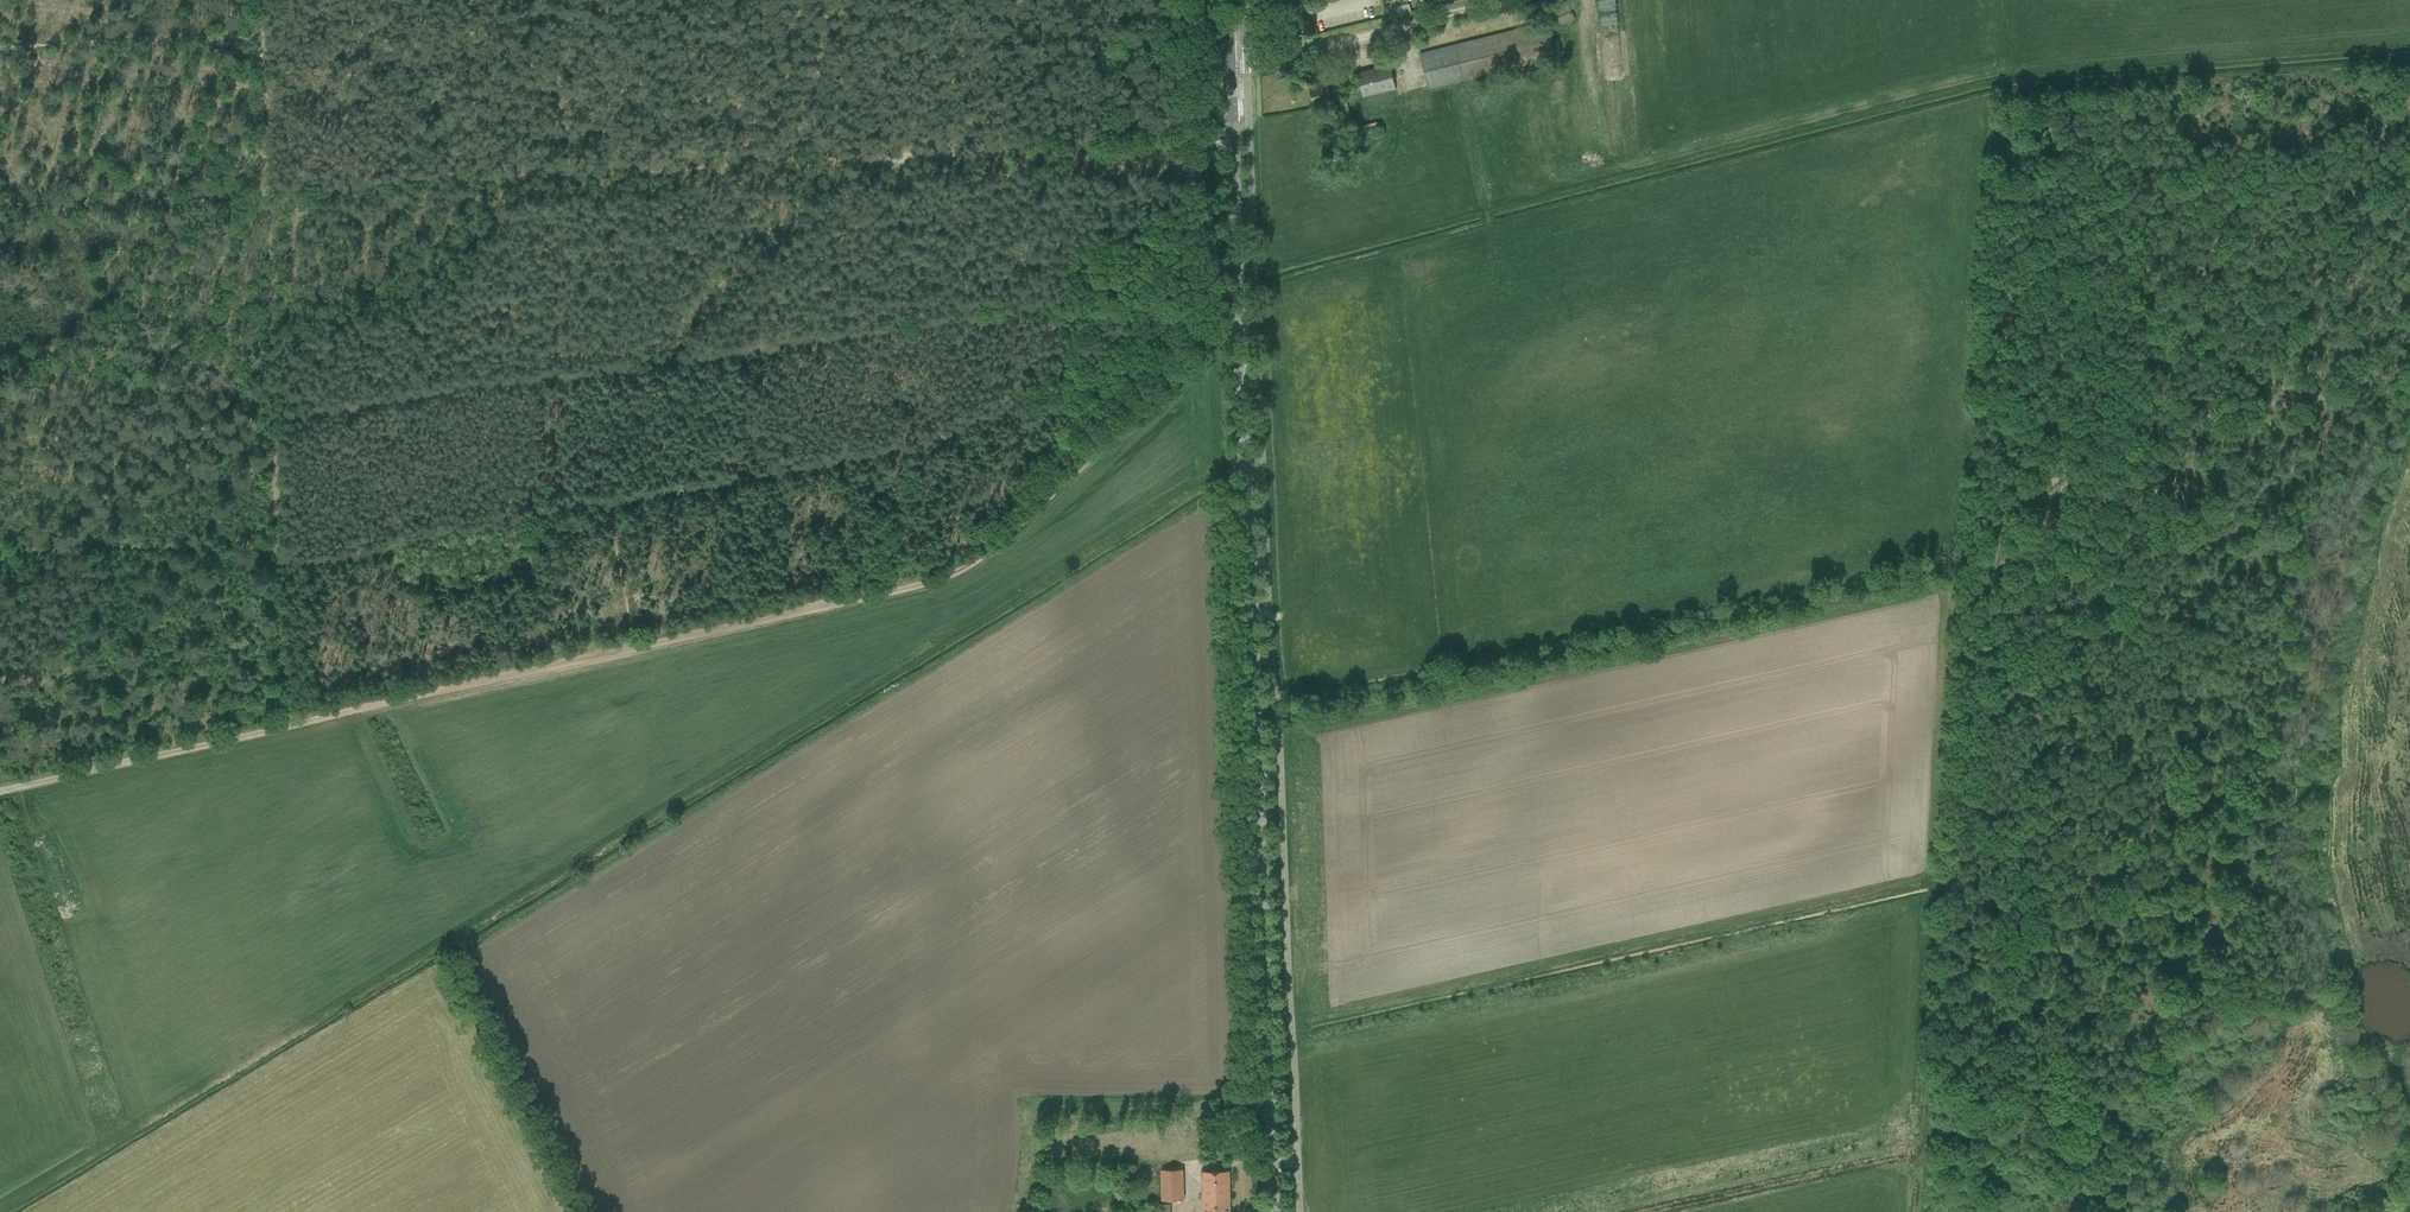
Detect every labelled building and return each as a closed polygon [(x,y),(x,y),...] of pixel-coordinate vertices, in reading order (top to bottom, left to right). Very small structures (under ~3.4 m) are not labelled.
[(1410,8),(1423,4),(1421,0),(1407,0),(1410,8)] [(1553,4),(1559,24),(1574,20),(1567,1),(1553,4)] [(1420,53),(1423,65),(1429,89),(1555,57),(1550,34),(1547,22),(1420,53)] [(1381,54),(1383,62),(1396,59),(1394,51),(1381,54)] [(1357,73),(1362,96),(1396,88),(1390,65),(1357,73)] [(1321,107),(1332,104),(1326,81),(1313,84),(1314,86),(1309,87),(1314,106),(1321,104),(1321,107)] [(1183,1200),(1182,1169),(1161,1170),(1162,1200),(1183,1200)] [(1203,1211),(1230,1211),(1230,1191),(1228,1191),(1228,1182),(1229,1182),(1229,1171),(1202,1171),(1203,1211)] [(1123,1190),(1111,1191),(1112,1199),(1123,1199),(1123,1190)] [(1157,1211),(1170,1211),(1170,1204),(1157,1204),(1157,1211)]
